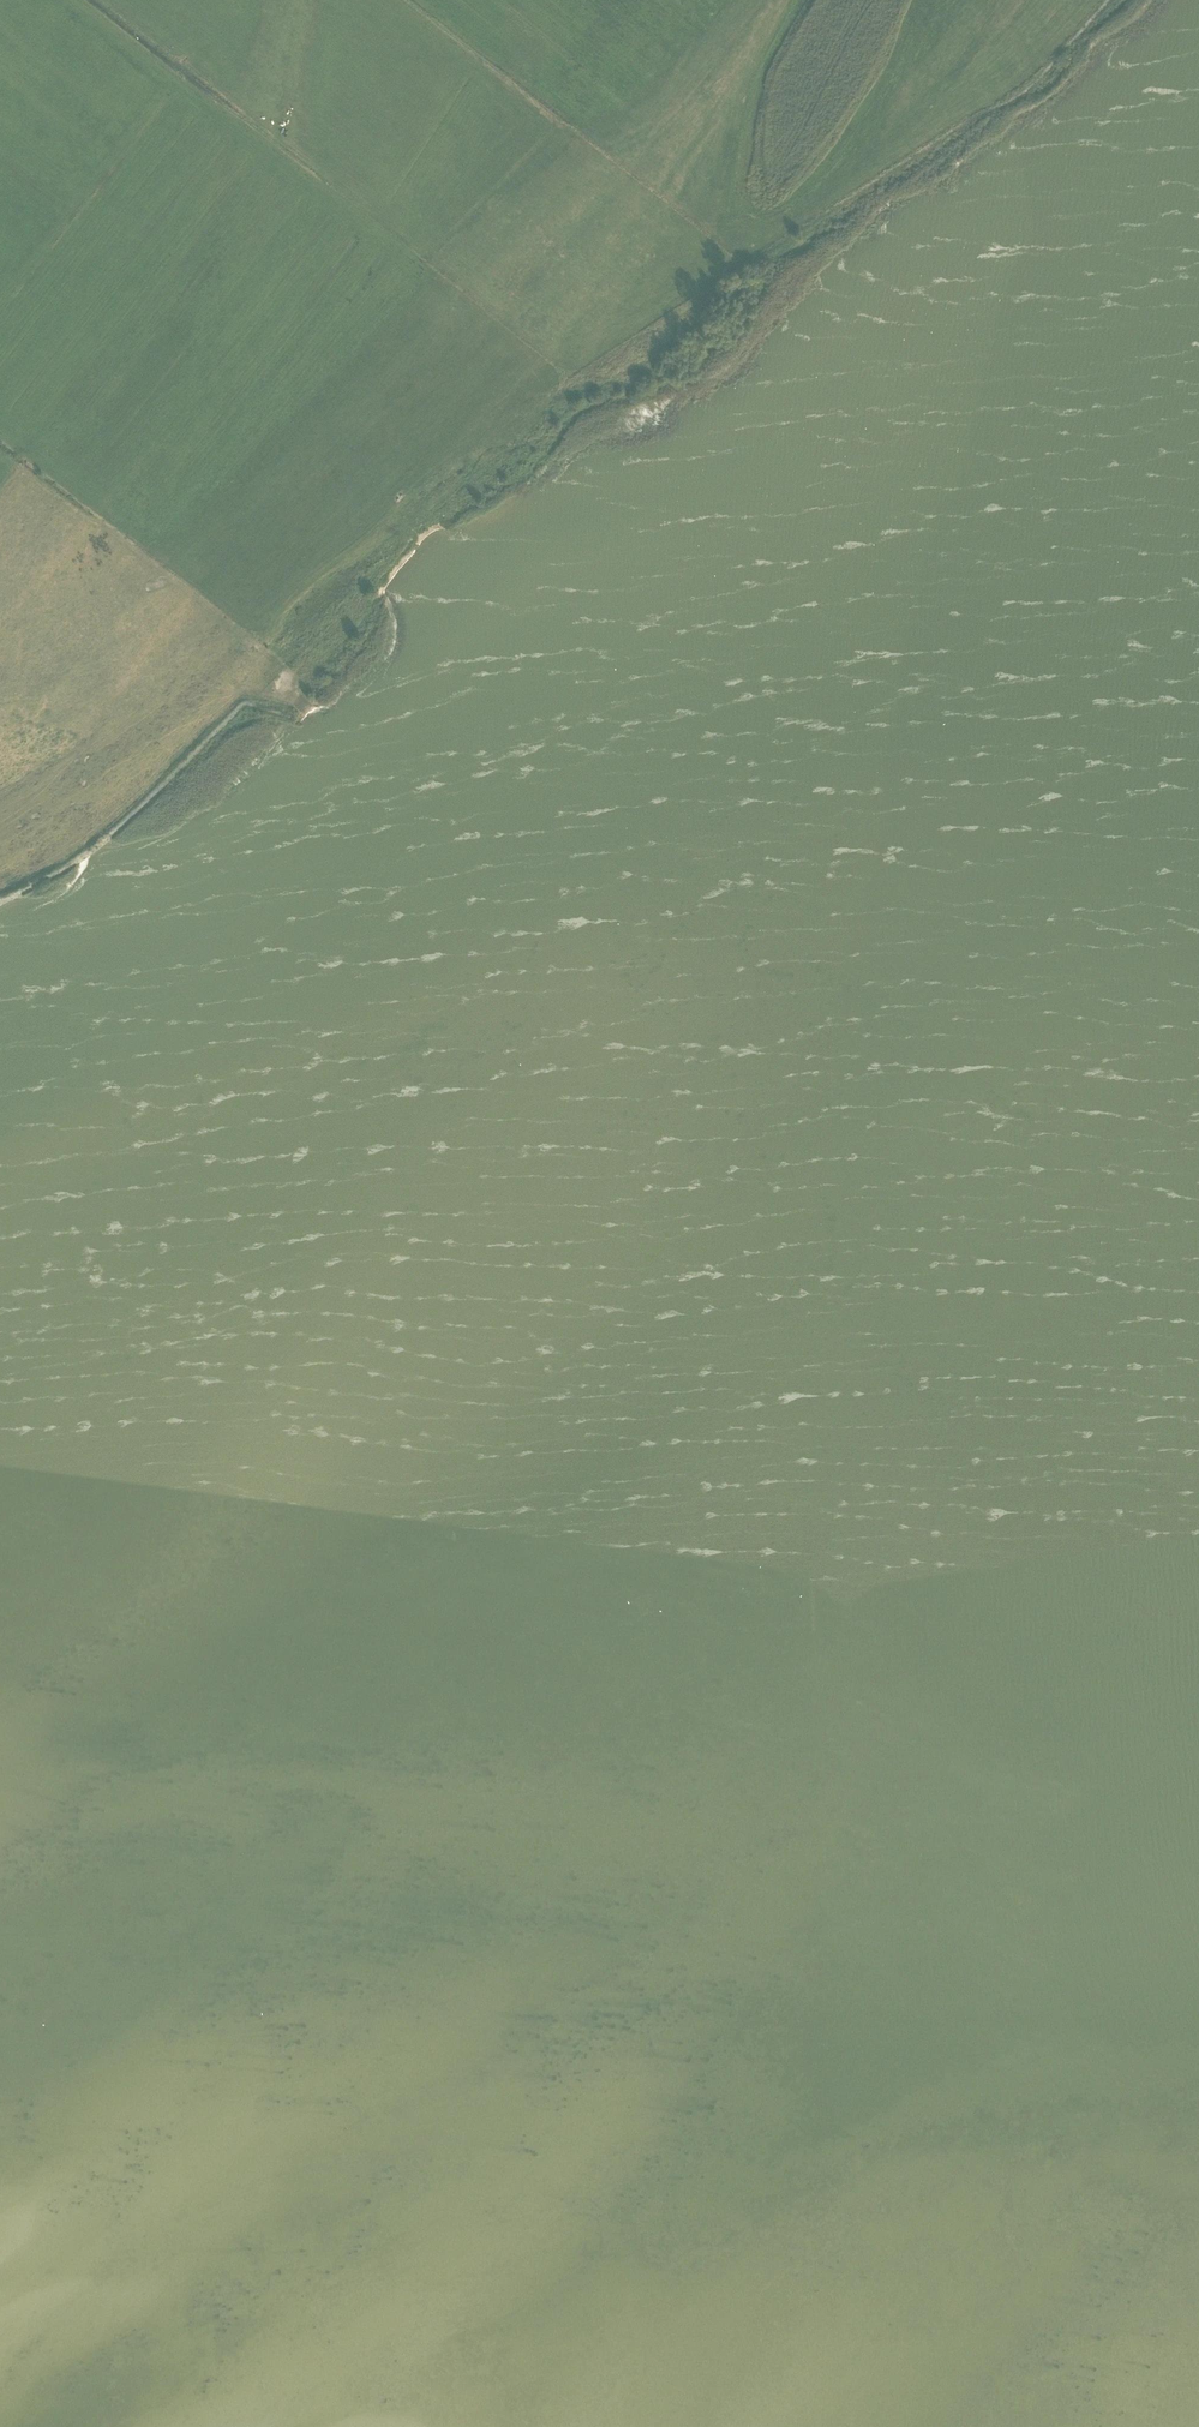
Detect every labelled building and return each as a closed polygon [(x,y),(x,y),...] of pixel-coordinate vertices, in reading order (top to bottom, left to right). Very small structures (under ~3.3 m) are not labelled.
[(7,763),(1,773),(12,779),(18,769),(7,763)]
